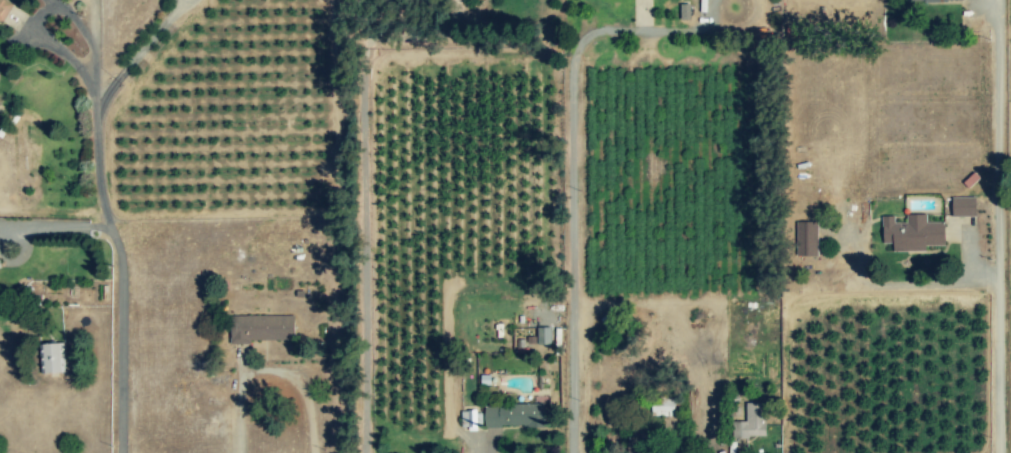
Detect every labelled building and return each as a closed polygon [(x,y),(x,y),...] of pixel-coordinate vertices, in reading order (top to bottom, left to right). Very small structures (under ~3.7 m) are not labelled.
[(4,0),(0,0),(0,19),(4,21),(12,4),(4,0)] [(688,5),(679,5),(679,21),(689,21),(688,5)] [(950,199),(951,218),(973,217),(972,198),(950,199)] [(943,247),(943,223),(925,224),(925,215),(905,215),(905,224),(893,224),(893,216),(881,217),(881,244),(891,244),(891,252),(924,252),(924,247),(943,247)] [(816,223),(795,223),(794,257),(816,257),(816,223)] [(230,318),(230,345),(249,345),(249,342),(293,341),(292,316),(230,318)] [(550,345),(549,328),(535,329),(535,346),(550,345)] [(39,375),(63,374),(62,344),(38,345),(39,375)] [(763,438),(762,404),(744,404),(745,423),(734,423),(734,439),(763,438)] [(543,406),(487,405),(487,428),(543,429),(543,406)] [(673,417),(674,408),(650,407),(650,417),(673,417)] [(459,412),(460,429),(481,429),(481,412),(459,412)]
